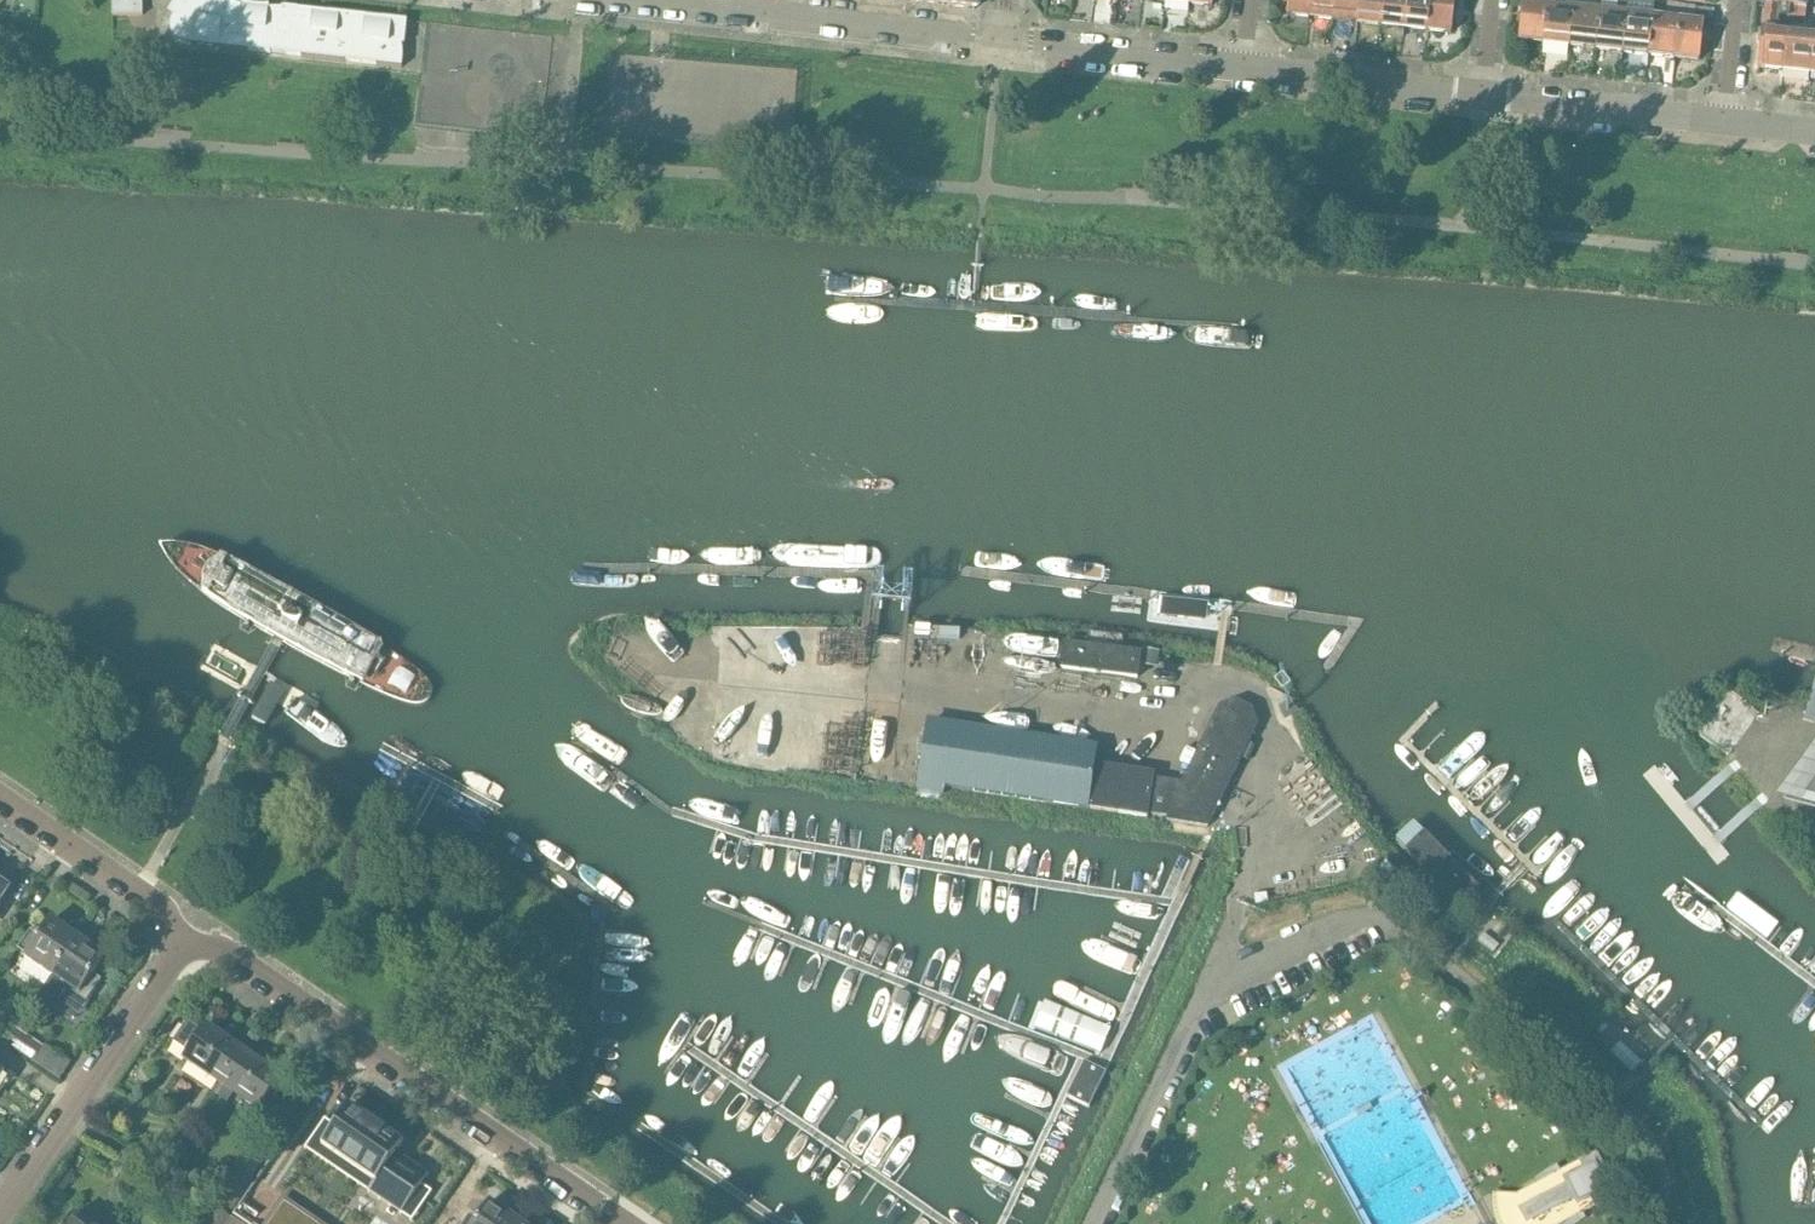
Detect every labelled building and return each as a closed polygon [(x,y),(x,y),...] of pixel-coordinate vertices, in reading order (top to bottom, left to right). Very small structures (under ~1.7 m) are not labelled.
[(112,16),(143,16),(143,0),(112,0),(112,16)] [(240,29),(241,20),(239,19),(242,7),(241,7),(242,3),(243,3),(244,0),(225,0),(225,1),(213,0),(176,0),(169,12),(152,43),(193,48),(193,45),(238,50),(240,29)] [(981,0),(949,0),(949,6),(949,7),(974,10),(980,5),(981,0)] [(1287,14),(1310,16),(1312,0),(1289,0),(1287,14)] [(1310,16),(1334,19),(1336,0),(1312,0),(1310,16)] [(1334,19),(1357,21),(1360,0),(1336,0),(1334,19)] [(1357,21),(1381,24),(1384,0),(1360,0),(1357,21)] [(1381,24),(1403,26),(1406,0),(1384,0),(1381,24)] [(1403,26),(1427,29),(1430,0),(1406,0),(1403,26)] [(1427,29),(1451,32),(1455,0),(1430,0),(1427,29)] [(1595,49),(1620,52),(1625,6),(1626,0),(1619,0),(1618,12),(1599,10),(1595,49)] [(1653,0),(1626,0),(1625,6),(1628,6),(1655,8),(1656,2),(1653,0)] [(405,46),(407,22),(287,8),(287,1),(269,2),(268,6),(268,7),(264,7),(255,6),(250,5),(246,5),(243,4),(244,3),(243,3),(242,3),(241,7),(242,7),(239,19),(241,20),(240,29),(266,31),(265,35),(288,38),(286,55),(402,68),(403,58),(404,58),(402,45),(405,46)] [(1524,2),(1519,40),(1544,43),(1549,5),(1524,2)] [(1767,2),(1760,67),(1784,69),(1789,31),(1789,26),(1782,25),(1780,23),(1780,19),(1783,16),(1790,17),(1792,5),(1767,2)] [(1668,3),(1667,14),(1676,15),(1677,4),(1668,3)] [(1695,18),(1696,6),(1677,4),(1676,15),(1695,18)] [(1549,5),(1544,43),(1569,46),(1574,8),(1549,5)] [(1792,5),(1790,17),(1805,19),(1807,7),(1792,5)] [(1574,8),(1569,46),(1595,49),(1599,10),(1574,8)] [(1625,13),(1620,52),(1645,54),(1650,15),(1625,13)] [(1650,15),(1645,54),(1671,57),(1676,18),(1650,15)] [(1676,18),(1671,57),(1699,60),(1703,21),(1676,18)] [(238,50),(286,55),(288,38),(265,35),(266,31),(240,29),(238,50)] [(1789,31),(1784,69),(1810,72),(1814,34),(1789,31)] [(231,614),(363,685),(400,701),(408,703),(415,704),(421,704),(425,703),(428,701),(431,698),(433,694),(433,691),(434,687),(433,684),(430,678),(419,667),(384,644),(221,553),(211,549),(201,546),(193,544),(183,542),(173,542),(164,541),(161,542),(161,545),(167,555),(175,566),(187,578),(206,595),(216,604),(231,614)] [(1138,678),(1141,656),(1063,645),(1061,668),(1138,678)] [(1208,828),(1215,812),(1258,726),(1252,709),(1237,702),(1220,707),(1183,784),(1154,779),(1149,814),(1168,817),(1168,822),(1208,828)] [(1098,747),(946,724),(928,721),(918,792),(944,796),(945,791),(1090,810),(1090,809),(1095,764),(1098,747)] [(1090,809),(1106,812),(1148,819),(1149,814),(1154,779),(1155,773),(1095,764),(1090,809)] [(1407,862),(1432,884),(1458,906),(1461,908),(1465,909),(1468,909),(1472,908),(1473,908),(1488,897),(1411,816),(1390,835),(1407,862)] [(1387,861),(1374,874),(1384,885),(1397,872),(1387,861)] [(1273,890),(1253,893),(1255,906),(1274,903),(1273,890)] [(52,976),(78,938),(52,921),(39,939),(31,934),(20,950),(28,955),(26,958),(52,976)] [(52,976),(44,988),(80,1012),(101,981),(93,975),(106,957),(78,938),(52,976)] [(1312,990),(1311,988),(1288,1000),(1289,1002),(1291,1003),(1293,1004),(1295,1004),(1297,1003),(1309,997),(1311,996),(1312,994),(1312,992),(1312,990)] [(1111,1030),(1041,1002),(1030,1028),(1100,1057),(1111,1030)] [(222,1083),(243,1051),(207,1027),(204,1031),(189,1021),(174,1042),(189,1053),(185,1058),(222,1083)] [(10,1045),(35,1062),(44,1050),(18,1033),(10,1045)] [(243,1051),(222,1083),(215,1094),(228,1103),(236,1093),(259,1109),(268,1096),(273,1100),(284,1085),(278,1080),(281,1077),(243,1051)] [(1676,1072),(1680,1068),(1670,1059),(1666,1063),(1676,1072)] [(1083,1064),(1071,1088),(1066,1098),(1089,1109),(1106,1075),(1083,1064)] [(269,1223),(370,1223),(384,1203),(402,1215),(422,1185),(429,1174),(412,1162),(414,1159),(400,1149),(404,1143),(350,1106),(336,1127),(322,1147),(285,1201),(269,1223)] [(220,1201),(233,1209),(235,1211),(257,1178),(258,1179),(278,1150),(262,1140),(242,1168),(220,1201)] [(1598,1160),(1501,1212),(1508,1223),(1548,1223),(1614,1189),(1598,1160)] [(464,1223),(516,1223),(518,1221),(491,1202),(478,1221),(470,1216),(464,1223)] [(233,1217),(219,1208),(209,1223),(228,1223),(233,1217)] [(76,1216),(70,1223),(88,1223),(76,1216)]
